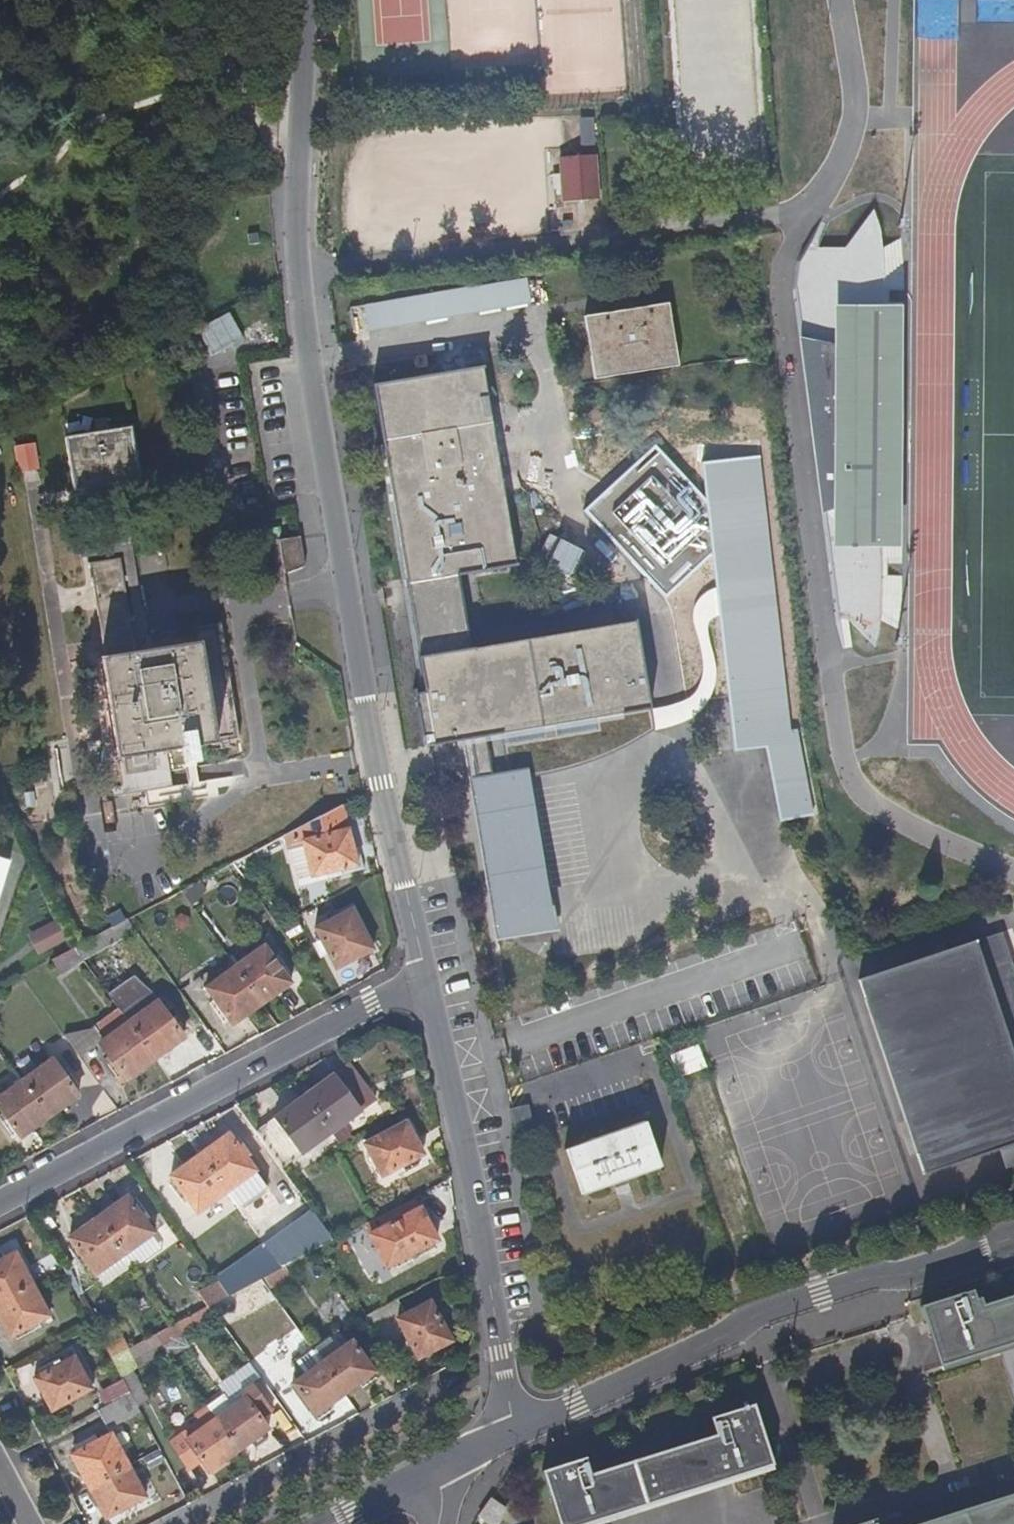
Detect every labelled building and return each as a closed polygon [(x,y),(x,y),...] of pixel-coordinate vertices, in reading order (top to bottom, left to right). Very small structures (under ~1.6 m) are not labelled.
[(594,156),(558,158),(559,177),(559,181),(562,217),(598,215),(594,156)] [(819,249),(827,224),(822,218),(799,261),(794,293),(800,337),(831,613),(843,652),(852,648),(848,621),(876,647),(881,621),(899,629),(902,585),(905,267),(897,238),(882,246),(882,228),(874,210),(844,249),(819,249)] [(363,307),(369,333),(531,305),(527,279),(412,298),(363,307)] [(583,317),(594,380),(679,367),(668,303),(583,317)] [(452,353),(453,369),(483,367),(481,351),(452,353)] [(484,368),(373,387),(406,585),(459,577),(516,567),(500,466),(488,397),(484,368)] [(139,478),(130,426),(66,436),(74,489),(101,485),(97,460),(113,458),(117,482),(139,478)] [(12,447),(17,472),(37,468),(32,443),(12,447)] [(704,463),(708,501),(656,446),(587,510),(667,596),(714,552),(717,588),(720,614),(735,748),(767,745),(782,820),(815,814),(798,730),(792,732),(762,456),(704,463)] [(117,482),(113,458),(97,460),(101,485),(117,482)] [(304,567),(299,536),(287,538),(292,574),(304,567)] [(147,634),(140,598),(131,539),(79,547),(80,558),(123,552),(135,636),(147,634)] [(121,557),(91,562),(106,657),(102,658),(117,753),(123,793),(174,785),(169,750),(236,739),(218,623),(134,636),(121,557)] [(471,648),(459,577),(406,585),(418,657),(471,648)] [(664,706),(651,708),(654,731),(675,727),(694,718),(707,704),(715,689),(716,668),(715,654),(709,637),(708,624),(713,618),(720,614),(717,588),(712,590),(701,594),(693,612),(698,632),(703,662),(703,678),(694,694),(680,701),(664,706)] [(418,657),(433,746),(651,708),(635,620),(513,641),(471,648),(418,657)] [(530,768),(471,778),(498,941),(557,931),(530,768)] [(356,866),(342,807),(302,828),(313,876),(356,866)] [(353,910),(316,929),(337,969),(373,950),(353,910)] [(37,955),(67,940),(57,921),(27,935),(37,955)] [(977,942),(859,981),(925,1175),(1010,1146),(1013,1145),(1013,971),(1011,962),(997,966),(1000,977),(990,980),(986,969),(977,942)] [(61,973),(81,958),(74,948),(52,960),(61,973)] [(292,984),(266,949),(237,970),(262,1006),(292,984)] [(1000,977),(997,966),(986,969),(990,980),(1000,977)] [(262,1006),(237,970),(208,991),(233,1027),(262,1006)] [(186,1041),(160,1005),(130,1027),(157,1063),(186,1041)] [(157,1063),(130,1027),(121,1013),(97,1031),(106,1044),(102,1047),(128,1083),(157,1063)] [(102,1047),(106,1044),(97,1031),(66,1040),(82,1061),(102,1047)] [(80,1097),(54,1062),(25,1083),(26,1085),(50,1118),(80,1097)] [(330,1134),(373,1102),(347,1066),(303,1097),(330,1134)] [(26,1085),(25,1083),(0,1101),(0,1109),(21,1140),(50,1118),(26,1085)] [(282,1169),(330,1134),(303,1097),(255,1133),(282,1169)] [(368,1139),(384,1172),(424,1151),(408,1119),(368,1139)] [(660,1168),(644,1123),(564,1149),(579,1194),(660,1168)] [(265,1183),(227,1133),(198,1153),(224,1189),(235,1205),(265,1183)] [(224,1189),(198,1153),(170,1174),(196,1209),(224,1189)] [(124,1254),(152,1231),(127,1196),(98,1218),(110,1234),(124,1254)] [(333,1240),(308,1206),(260,1239),(280,1268),(324,1245),(333,1240)] [(374,1233),(390,1265),(439,1239),(422,1208),(374,1233)] [(95,1275),(124,1254),(110,1234),(98,1218),(69,1238),(95,1275)] [(31,1284),(14,1253),(0,1260),(0,1301),(31,1284)] [(259,1279),(247,1263),(217,1280),(228,1295),(259,1279)] [(228,1295),(217,1280),(195,1291),(205,1307),(208,1306),(228,1295)] [(31,1284),(0,1301),(0,1322),(8,1338),(47,1317),(31,1284)] [(1013,1310),(1013,1296),(983,1306),(980,1298),(975,1299),(973,1290),(921,1307),(940,1367),(998,1348),(989,1318),(1013,1310)] [(452,1342),(431,1301),(404,1315),(396,1299),(362,1317),(383,1347),(406,1336),(419,1360),(452,1342)] [(185,1331),(215,1316),(208,1306),(205,1307),(199,1311),(156,1333),(167,1349),(171,1355),(191,1344),(185,1331)] [(1013,1344),(1013,1310),(989,1318),(998,1348),(1013,1344)] [(133,1367),(167,1349),(156,1333),(128,1348),(110,1357),(117,1371),(120,1377),(129,1393),(137,1406),(149,1398),(133,1367)] [(128,1348),(121,1336),(104,1344),(110,1357),(128,1348)] [(373,1373),(351,1343),(322,1364),(344,1394),(345,1394),(364,1380),(373,1373)] [(36,1378),(52,1409),(92,1388),(76,1356),(36,1378)] [(344,1394),(322,1364),(293,1385),(315,1415),(344,1394)] [(129,1393),(120,1377),(103,1386),(111,1403),(129,1393)] [(278,1404),(261,1379),(253,1386),(270,1410),(279,1404),(278,1404)] [(260,1418),(270,1410),(253,1386),(229,1404),(224,1397),(208,1409),(215,1419),(237,1449),(267,1429),(263,1422),(260,1418)] [(105,1426),(137,1408),(137,1406),(129,1393),(111,1403),(97,1411),(105,1426)] [(596,1489),(721,1449),(730,1479),(774,1465),(754,1405),(711,1418),(717,1435),(591,1475),(586,1458),(543,1471),(560,1523),(589,1523),(605,1519),(596,1489)] [(237,1449),(215,1419),(200,1427),(195,1421),(169,1441),(188,1468),(201,1461),(208,1472),(211,1471),(213,1473),(229,1463),(226,1458),(237,1449)] [(127,1465),(110,1433),(71,1454),(88,1486),(127,1465)] [(605,1519),(730,1479),(721,1449),(596,1489),(605,1519)] [(144,1496),(127,1465),(88,1486),(105,1518),(144,1496)] [(919,1523),(1013,1523),(1013,1493),(919,1523)]
